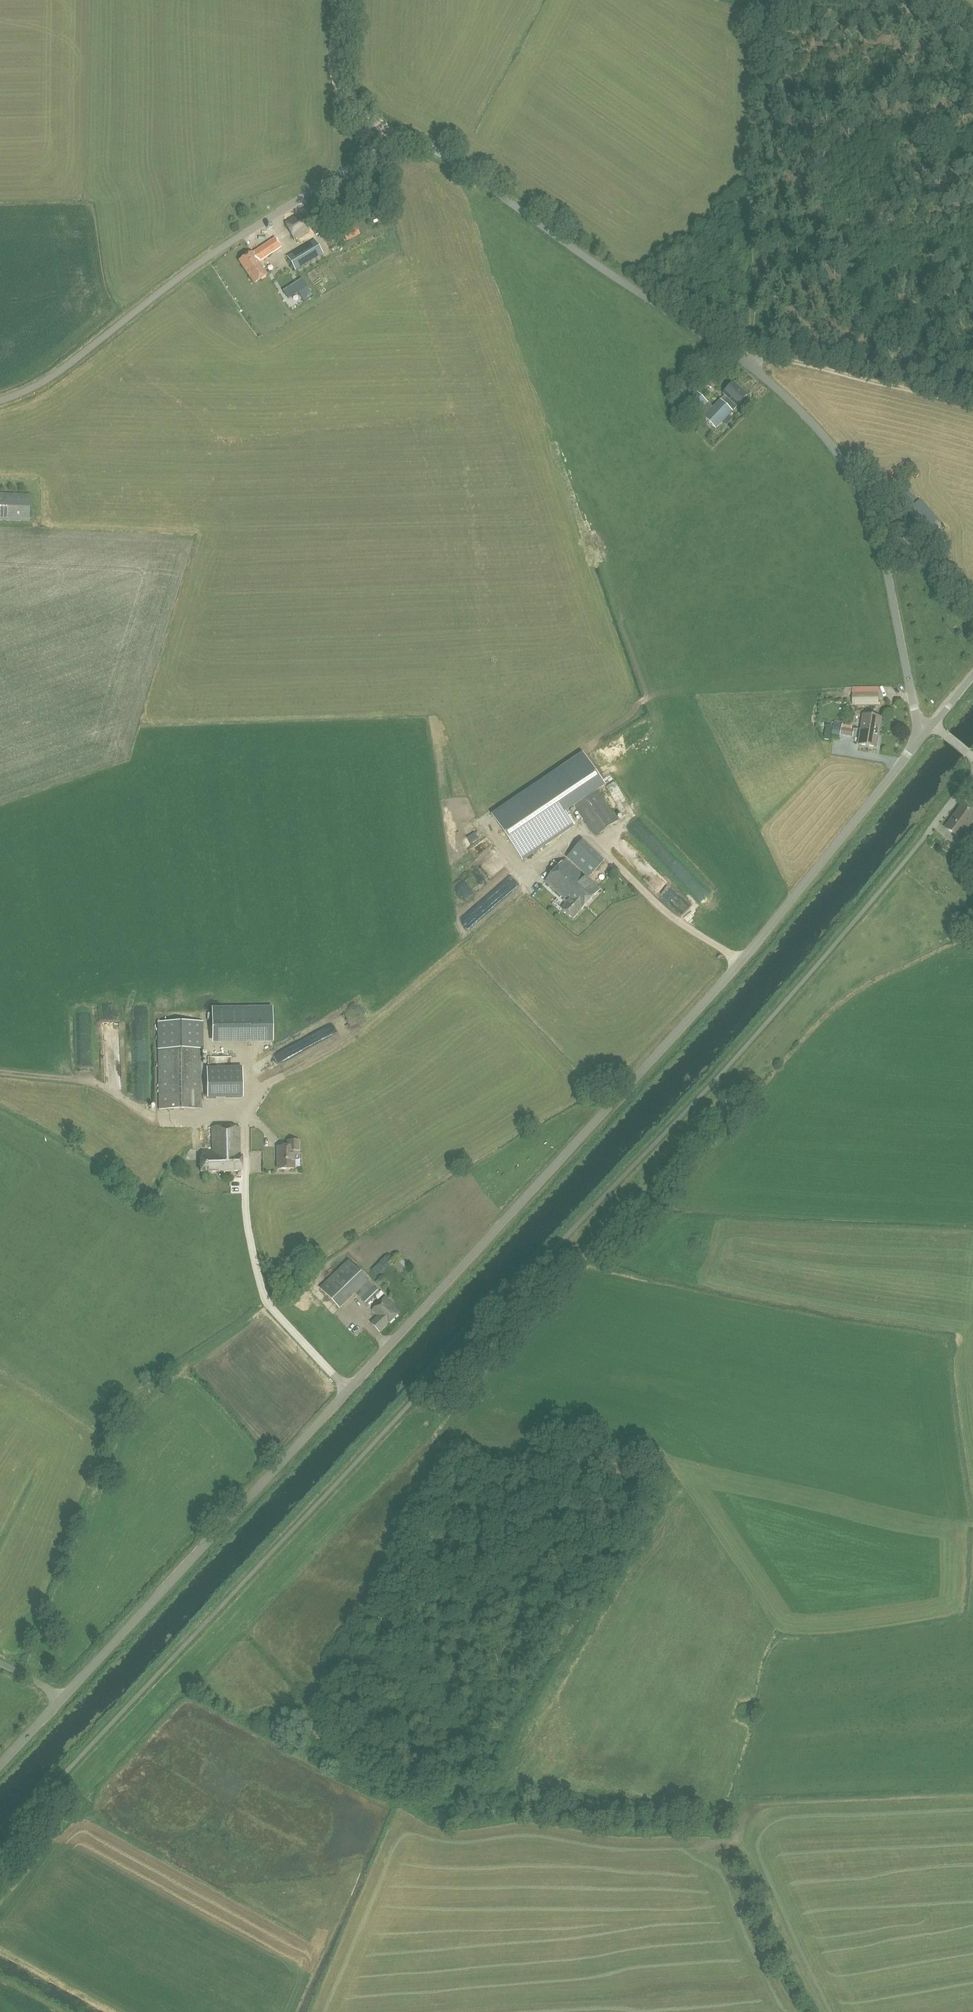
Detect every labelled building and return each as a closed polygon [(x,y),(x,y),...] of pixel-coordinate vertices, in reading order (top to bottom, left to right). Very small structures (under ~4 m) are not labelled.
[(310,229),(300,214),(285,223),(294,238),(310,229)] [(347,241),(360,235),(355,225),(342,231),(347,241)] [(328,240),(333,249),(339,246),(333,237),(328,240)] [(259,263),(282,248),(276,238),(253,253),(252,252),(239,261),(254,283),(267,275),(259,263)] [(288,256),(296,270),(323,254),(315,240),(288,256)] [(285,272),(279,264),(275,267),(269,260),(266,263),(278,277),(285,272)] [(303,300),(312,295),(301,278),(282,291),(288,300),(298,293),(303,300)] [(716,428),(746,397),(748,395),(734,383),(724,394),(727,397),(723,402),(721,400),(713,408),(696,392),(687,400),(716,428)] [(916,499),(909,492),(897,502),(904,509),(916,499)] [(30,494),(0,493),(0,520),(29,521),(30,494)] [(936,521),(920,502),(908,513),(924,531),(936,521)] [(853,692),(852,705),(878,705),(878,692),(853,692)] [(862,730),(880,733),(882,718),(864,715),(862,730)] [(843,722),(842,727),(842,728),(852,730),(852,729),(853,723),(843,721),(843,722)] [(824,740),(830,741),(832,726),(826,725),(824,740)] [(854,729),(852,729),(852,730),(842,728),(842,727),(836,726),(836,727),(833,726),(831,734),(840,735),(853,737),(854,729)] [(880,733),(862,730),(860,745),(877,748),(880,733)] [(573,825),(563,811),(596,788),(604,783),(584,753),(493,815),(523,859),(573,825)] [(596,837),(619,822),(597,789),(574,804),(596,837)] [(972,820),(972,812),(962,804),(953,816),(955,818),(947,828),(960,837),(961,836),(967,841),(972,832),(972,829),(968,826),(972,820)] [(604,861),(583,841),(567,858),(589,878),(604,861)] [(485,885),(512,864),(503,852),(494,859),(495,860),(477,874),(485,885)] [(599,891),(566,860),(546,881),(565,899),(565,900),(568,903),(562,909),(573,919),(599,891)] [(700,914),(685,898),(677,905),(692,921),(700,914)] [(211,1009),(211,1011),(212,1043),(273,1043),(273,1028),(273,1008),(211,1009)] [(145,1031),(153,1029),(150,1011),(141,1013),(145,1031)] [(110,1033),(118,1032),(117,1022),(109,1023),(110,1033)] [(159,1023),(159,1049),(160,1109),(202,1109),(201,1022),(159,1023)] [(243,1099),(243,1071),(208,1071),(209,1100),(243,1099)] [(203,1158),(200,1158),(201,1172),(242,1171),(242,1156),(240,1156),(240,1127),(213,1127),(214,1151),(203,1151),(203,1158)] [(294,1152),(300,1152),(300,1139),(288,1139),(288,1147),(278,1147),(278,1169),(294,1169),(294,1152)] [(256,1167),(264,1167),(264,1157),(255,1157),(256,1167)] [(393,1265),(401,1273),(409,1265),(401,1257),(393,1265)] [(382,1292),(351,1260),(322,1287),(342,1308),(357,1293),(369,1304),(382,1292)] [(373,1281),(379,1286),(386,1278),(380,1273),(373,1281)] [(401,1312),(387,1297),(374,1310),(379,1316),(372,1322),(381,1331),(401,1312)]
